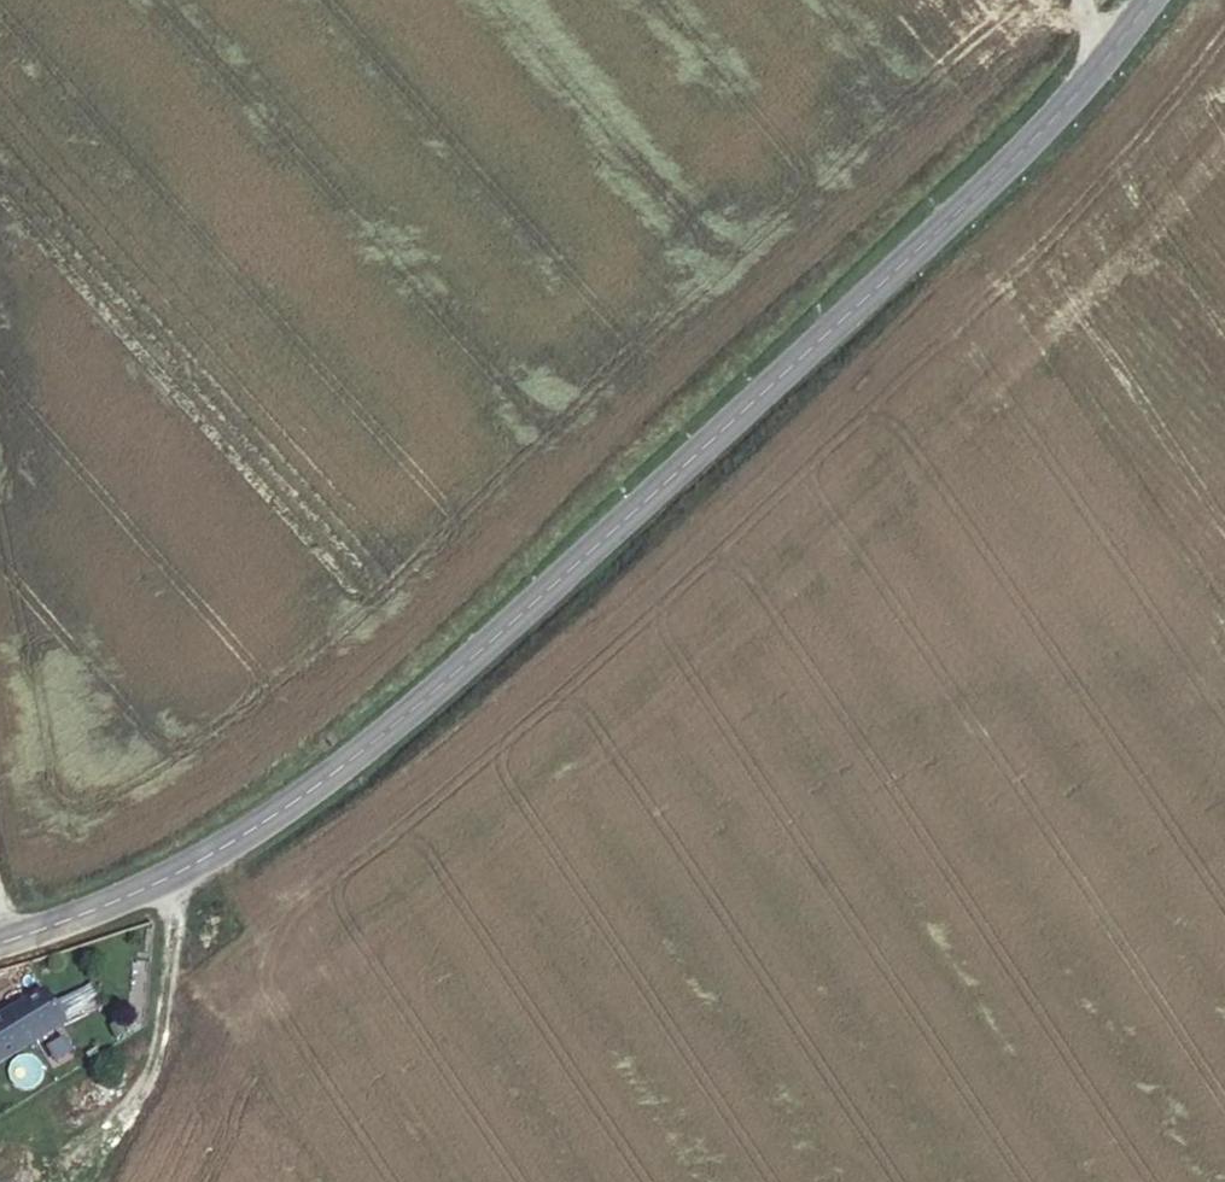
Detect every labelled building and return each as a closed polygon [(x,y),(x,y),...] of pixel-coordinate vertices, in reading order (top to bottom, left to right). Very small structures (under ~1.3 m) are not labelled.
[(81,969),(68,977),(81,997),(93,988),(81,969)] [(61,1007),(62,1009),(81,997),(68,977),(67,975),(43,991),(35,978),(0,1001),(0,1047),(61,1007)]
